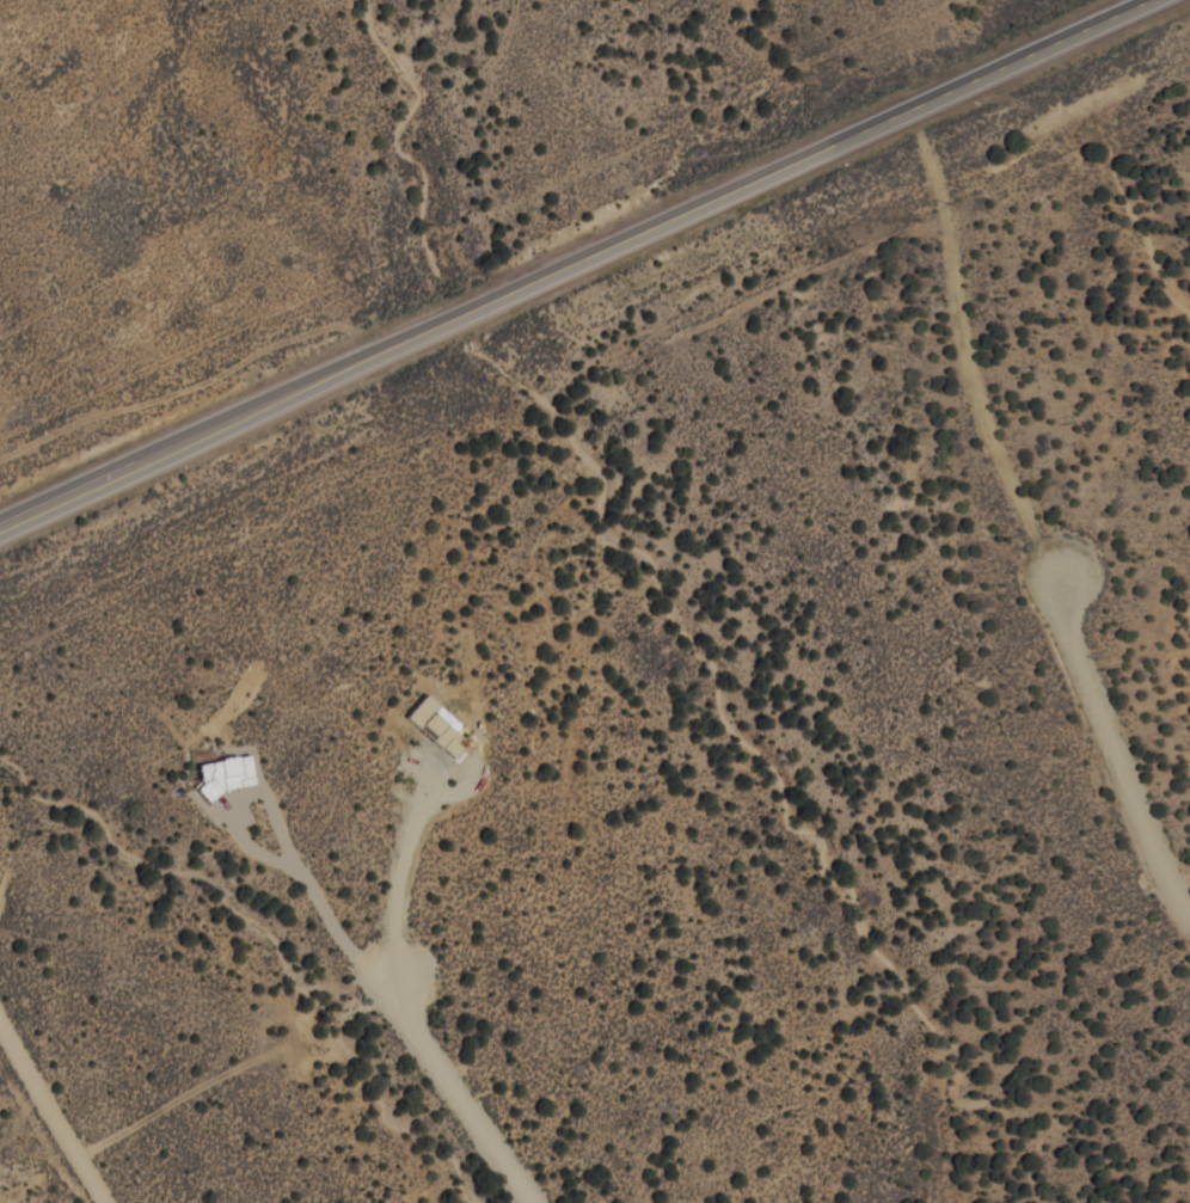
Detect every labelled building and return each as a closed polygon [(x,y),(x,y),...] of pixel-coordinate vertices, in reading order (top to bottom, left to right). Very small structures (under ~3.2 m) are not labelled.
[(463,724),(427,693),(407,715),(456,757),(468,742),(456,731),(463,724)] [(256,786),(252,754),(199,761),(203,793),(256,786)]
